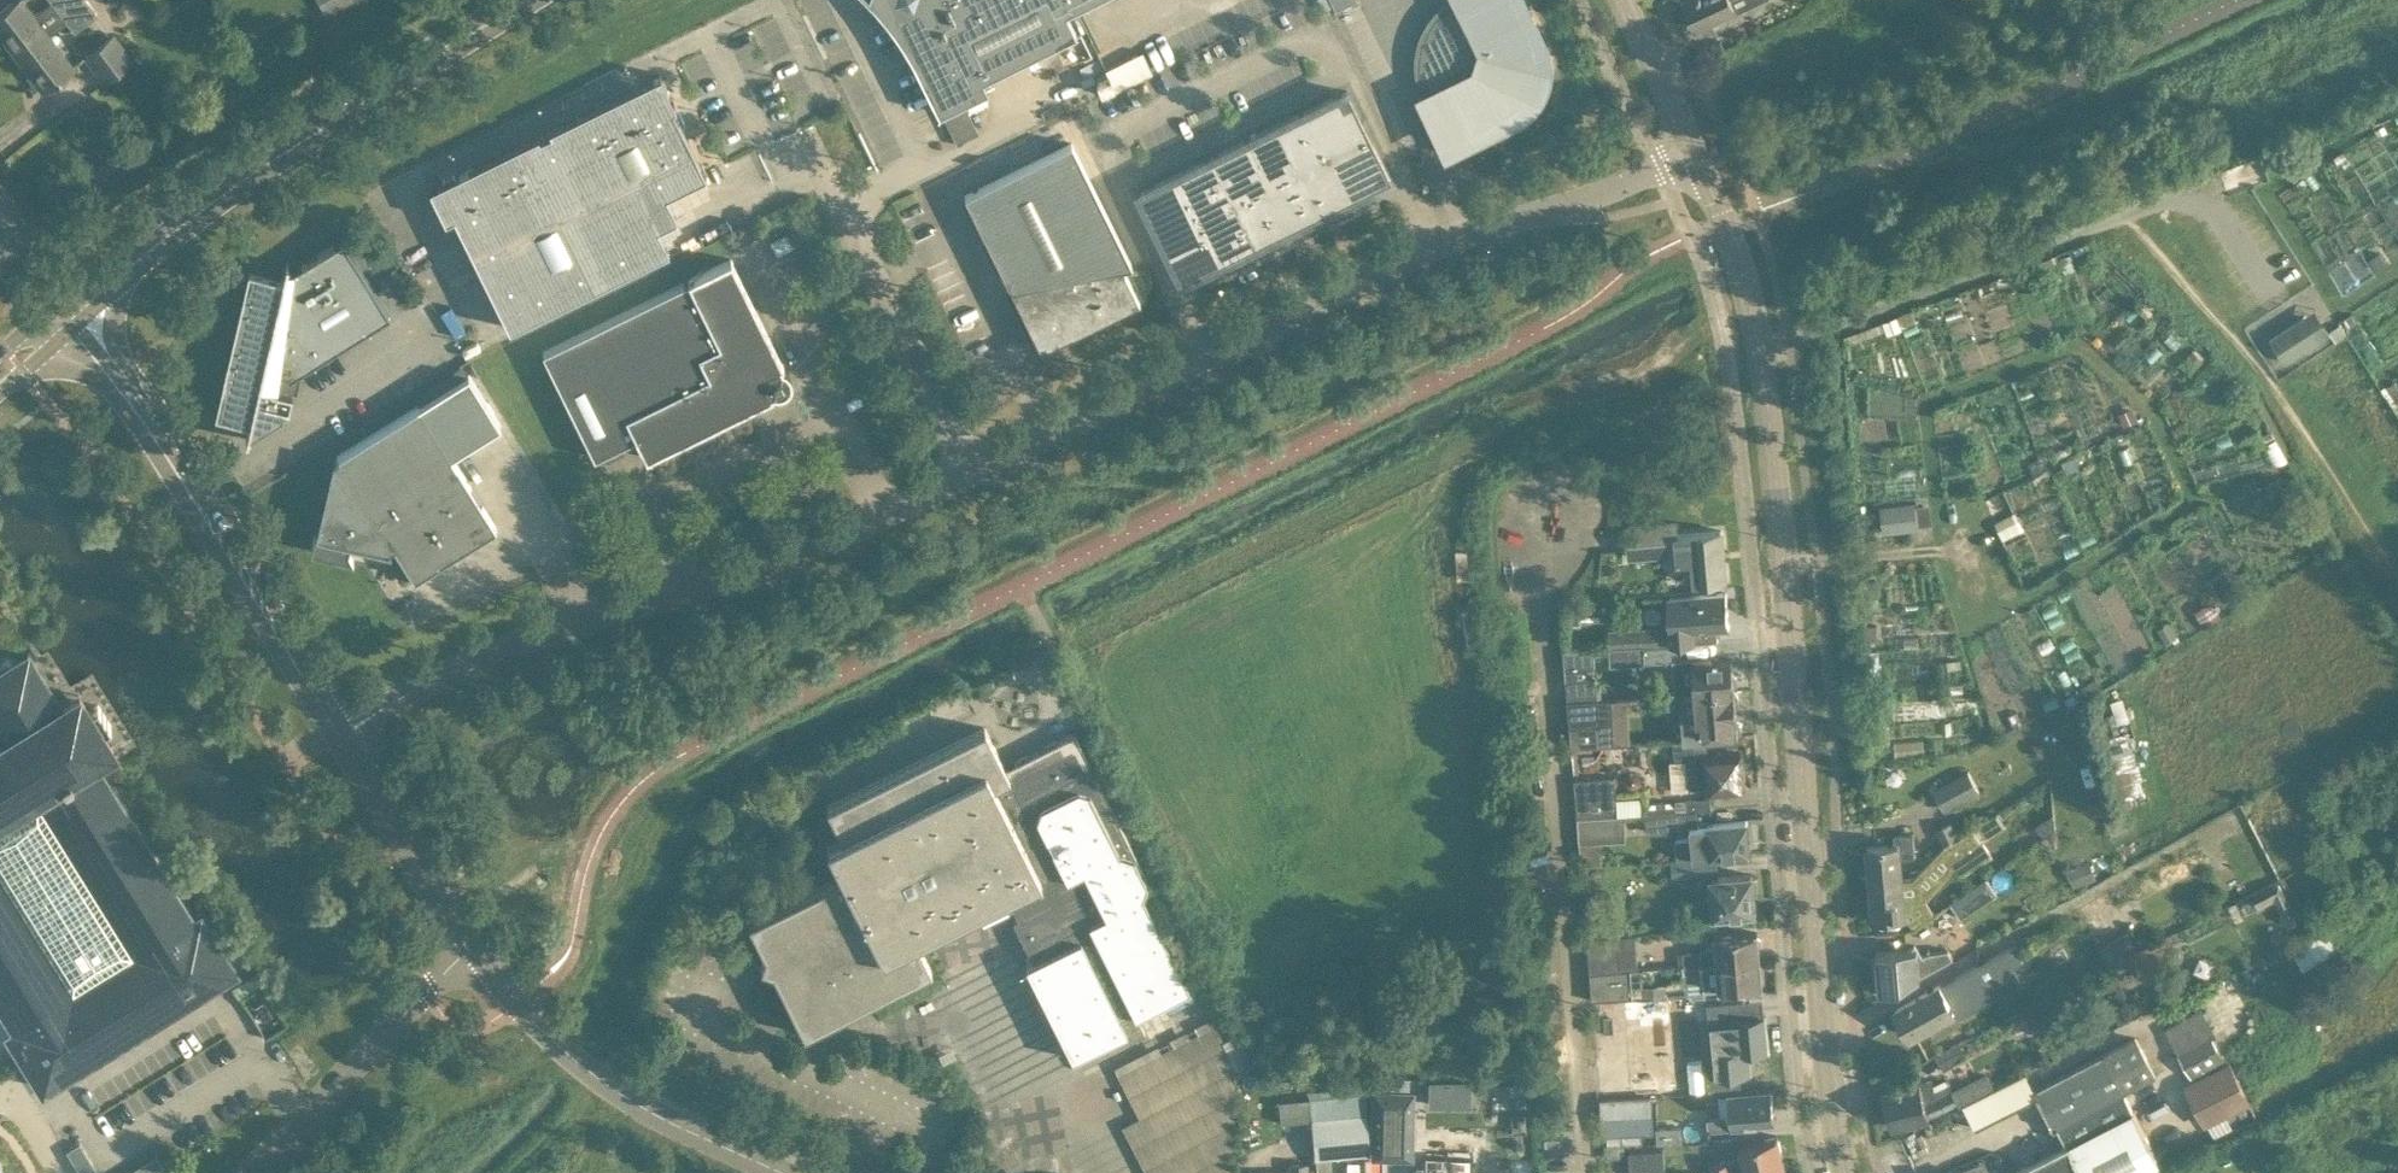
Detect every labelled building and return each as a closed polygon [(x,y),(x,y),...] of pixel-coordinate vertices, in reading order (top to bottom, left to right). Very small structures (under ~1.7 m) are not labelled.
[(0,13),(0,30),(45,90),(47,88),(50,91),(60,83),(59,79),(74,68),(49,35),(68,20),(64,16),(85,0),(52,0),(53,0),(34,15),(23,0),(17,0),(0,13)] [(336,10),(351,0),(330,0),(336,10)] [(871,1),(880,12),(884,17),(889,23),(897,34),(901,40),(904,46),(908,52),(912,58),(938,112),(997,84),(992,75),(1076,31),(1066,11),(1088,0),(873,0),(871,1)] [(1507,119),(1518,112),(1527,104),(1535,94),(1540,96),(1551,64),(1546,62),(1546,50),(1543,37),(1539,26),(1526,0),(1458,0),(1447,7),(1438,16),(1431,27),(1425,39),(1422,52),(1422,65),(1423,77),(1427,90),(1429,92),(1418,98),(1443,148),(1439,150),(1440,152),(1507,119)] [(1697,27),(1736,9),(1732,0),(1685,0),(1684,0),(1697,27)] [(114,34),(86,55),(105,81),(134,59),(114,34)] [(658,78),(638,88),(637,86),(639,84),(639,83),(468,167),(469,168),(470,168),(471,170),(456,177),(454,174),(443,179),(445,183),(435,188),(448,214),(444,216),(445,218),(454,214),(510,327),(669,248),(658,226),(677,216),(666,193),(704,174),(705,175),(706,174),(673,106),(676,104),(674,100),(672,101),(673,103),(671,104),(658,78)] [(1222,259),(1241,249),(1242,252),(1254,245),(1253,243),(1272,234),(1273,236),(1286,230),(1285,228),(1285,227),(1303,219),(1304,221),(1331,208),(1330,206),(1348,196),(1349,199),(1362,192),(1361,190),(1389,176),(1368,133),(1372,131),(1365,118),(1362,120),(1347,90),(1139,192),(1153,222),(1151,223),(1158,236),(1160,235),(1181,279),(1209,265),(1210,267),(1223,261),(1222,259)] [(963,101),(941,112),(957,144),(979,133),(963,101)] [(965,194),(1014,294),(1028,322),(1032,340),(1036,339),(1041,348),(1042,347),(1042,346),(1072,332),(1072,333),(1139,299),(1122,266),(1132,264),(1072,141),(965,194)] [(286,263),(283,279),(250,271),(216,415),(249,423),(245,438),(248,439),(248,436),(282,415),(284,405),(289,406),(292,391),(287,390),(290,375),(390,313),(356,258),(343,238),(292,269),(294,265),(286,263)] [(731,258),(543,351),(595,456),(636,435),(646,456),(773,394),(772,393),(774,392),(777,392),(781,392),(784,391),(787,389),(789,386),(791,383),(792,380),(791,376),(790,373),(788,370),(786,368),(782,366),(782,364),(783,363),(731,258)] [(1385,308),(1373,313),(1379,324),(1390,319),(1385,308)] [(2303,316),(2271,337),(2286,361),(2318,340),(2303,316)] [(469,373),(420,404),(332,457),(311,549),(353,559),(348,550),(350,542),(392,551),(389,548),(393,545),(414,578),(496,527),(452,455),(501,424),(469,373)] [(526,506),(528,493),(507,490),(505,503),(526,506)] [(1919,526),(1916,501),(1881,506),(1883,518),(1877,519),(1878,525),(1884,524),(1884,530),(1919,526)] [(1678,551),(1679,567),(1693,566),(1695,582),(1726,579),(1722,529),(1678,533),(1677,522),(1627,526),(1630,555),(1678,551)] [(1726,592),(1667,597),(1669,626),(1670,643),(1680,643),(1718,640),(1717,625),(1723,624),(1729,624),(1728,616),(1726,592)] [(1669,626),(1636,628),(1637,645),(1644,645),(1670,643),(1669,626)] [(1637,645),(1636,628),(1609,630),(1610,647),(1637,645)] [(1670,643),(1644,645),(1645,661),(1673,659),(1673,660),(1682,659),(1680,643),(1670,643)] [(1645,661),(1644,645),(1637,645),(1610,647),(1611,663),(1645,661)] [(1575,649),(1564,649),(1565,669),(1596,667),(1594,648),(1575,649)] [(68,700),(60,705),(28,653),(12,663),(9,658),(0,664),(0,729),(6,738),(0,742),(0,1000),(17,1028),(10,1033),(18,1047),(17,1048),(18,1049),(20,1048),(24,1054),(22,1056),(23,1057),(25,1056),(29,1063),(27,1064),(28,1066),(30,1064),(34,1071),(32,1072),(33,1074),(35,1073),(43,1087),(234,968),(226,954),(227,953),(226,952),(224,953),(220,946),(222,945),(221,944),(219,945),(215,938),(217,937),(216,935),(214,937),(210,930),(212,929),(210,927),(209,928),(200,914),(193,918),(94,759),(114,747),(104,730),(111,726),(98,704),(90,709),(80,692),(68,700)] [(1682,659),(1673,660),(1676,692),(1735,687),(1735,686),(1737,683),(1737,676),(1734,674),(1733,660),(1712,662),(1712,657),(1700,658),(1682,659)] [(1596,677),(1566,679),(1567,684),(1568,700),(1599,699),(1598,677),(1596,677)] [(1735,693),(1735,687),(1676,692),(1674,692),(1678,740),(1706,738),(1706,739),(1739,736),(1739,734),(1742,731),(1741,724),(1738,722),(1736,705),(1739,702),(1738,695),(1735,693)] [(1599,699),(1568,700),(1570,719),(1570,725),(1572,745),(1615,743),(1612,698),(1599,699)] [(1148,880),(1091,765),(1074,732),(1004,766),(984,726),(826,805),(841,836),(826,844),(841,875),(748,922),(764,954),(762,959),(760,966),(766,968),(772,971),(804,1033),(930,970),(915,938),(1005,894),(1017,918),(1012,920),(1032,960),(1025,964),(1071,1057),(1125,1031),(1129,1039),(1144,1031),(1136,1014),(1189,987),(1143,894),(1148,880)] [(1707,757),(1706,739),(1706,738),(1678,740),(1678,741),(1674,741),(1676,761),(1671,761),(1673,790),(1709,787),(1709,791),(1744,788),(1741,754),(1707,757)] [(1968,768),(1933,787),(1946,810),(1981,791),(1968,768)] [(1615,774),(1575,778),(1578,816),(1619,813),(1643,811),(1642,796),(1617,797),(1615,774)] [(1711,796),(1686,798),(1687,810),(1712,808),(1712,807),(1711,796)] [(2220,844),(2237,885),(2266,873),(2273,890),(2249,900),(2253,910),(2278,899),(2288,924),(2300,919),(2292,898),(2325,884),(2317,865),(2299,872),(2273,807),(2233,823),(2239,836),(2220,844)] [(1681,811),(1648,814),(1649,830),(1682,827),(1681,811)] [(1619,813),(1578,816),(1579,835),(1617,832),(1620,829),(1619,813)] [(1747,821),(1714,824),(1708,825),(1691,826),(1692,837),(1676,838),(1678,857),(1711,854),(1712,855),(1718,854),(1750,851),(1747,821)] [(1936,828),(1943,844),(1958,836),(1951,821),(1936,828)] [(1905,879),(1870,882),(1873,918),(1906,915),(1906,910),(1913,910),(1913,905),(1927,904),(1927,899),(1957,867),(1962,874),(1993,854),(1983,839),(1974,826),(1958,836),(1943,844),(1944,845),(1916,877),(1905,877),(1905,879)] [(449,836),(450,838),(455,847),(466,840),(460,830),(449,836)] [(1877,847),(1867,848),(1870,882),(1905,879),(1905,877),(1903,877),(1902,856),(1915,855),(1913,834),(1894,836),(1895,845),(1877,847)] [(1603,862),(1601,840),(1580,842),(1582,864),(1603,862)] [(1718,872),(1716,857),(1674,861),(1676,876),(1718,872)] [(2069,868),(2076,885),(2097,876),(2090,859),(2069,868)] [(1754,910),(1753,895),(1757,895),(1755,880),(1752,881),(1751,875),(1711,878),(1713,896),(1685,899),(1687,916),(1754,910)] [(1961,916),(1996,892),(1986,876),(1951,901),(1961,916)] [(2325,925),(2290,944),(2306,974),(2342,955),(2325,925)] [(2109,965),(2139,950),(2127,929),(2098,946),(2109,965)] [(1683,951),(1684,965),(1759,958),(1758,948),(1761,945),(1760,938),(1757,936),(1756,932),(1715,936),(1716,947),(1700,948),(1700,949),(1683,951)] [(1639,968),(1636,934),(1588,937),(1590,972),(1639,968)] [(1901,986),(1953,957),(1948,949),(1927,952),(1923,955),(1916,943),(1908,948),(1876,950),(1878,972),(1874,975),(1875,989),(1882,988),(1886,995),(1901,986)] [(1926,994),(1896,1010),(1910,1035),(1942,1018),(1954,1011),(1957,1018),(1977,1007),(1977,1006),(1968,991),(2013,965),(2025,958),(2018,945),(1979,966),(1941,987),(1940,986),(1926,994)] [(1764,979),(1763,972),(1760,970),(1759,958),(1684,965),(1687,995),(1690,995),(1690,997),(1704,996),(1704,990),(1761,985),(1761,982),(1764,979)] [(1634,968),(1590,972),(1593,1001),(1636,998),(1634,968)] [(1672,1083),(1667,996),(1636,998),(1593,1001),(1600,1087),(1672,1083)] [(1709,1093),(1717,1092),(1741,1090),(1740,1075),(1750,1073),(1748,1051),(1767,1049),(1764,1018),(1751,1019),(1749,1000),(1707,1004),(1709,1024),(1712,1024),(1715,1053),(1708,1054),(1709,1056),(1706,1056),(1709,1093)] [(2201,1006),(2164,1027),(2190,1073),(2223,1054),(2213,1036),(2217,1034),(2201,1006)] [(1147,1172),(1237,1172),(1227,1153),(1238,1147),(1227,1126),(1238,1121),(1227,1100),(1238,1094),(1227,1073),(1255,1060),(1240,1031),(1224,1039),(1213,1016),(1114,1066),(1140,1117),(1123,1125),(1147,1172)] [(2166,1172),(2124,1093),(2157,1075),(2136,1035),(2035,1089),(2055,1128),(2060,1125),(2070,1144),(2013,1172),(2067,1172),(2081,1165),(2085,1172),(2164,1172),(2166,1172)] [(1945,1066),(1970,1057),(1964,1042),(1939,1052),(1945,1066)] [(1520,1055),(1500,1055),(1500,1070),(1520,1070),(1520,1055)] [(2229,1060),(2184,1082),(2205,1124),(2250,1101),(2229,1060)] [(1996,1087),(1997,1087),(1987,1069),(1953,1087),(1946,1074),(1937,1079),(1883,1093),(1892,1127),(1930,1117),(1951,1106),(1953,1109),(1963,1104),(1996,1087)] [(1531,1079),(1503,1078),(1503,1088),(1531,1089),(1531,1079)] [(1996,1087),(1963,1104),(1976,1128),(2008,1111),(1996,1087)] [(1730,1114),(1709,1116),(1710,1130),(1741,1127),(1750,1126),(1750,1123),(1774,1120),(1771,1090),(1738,1093),(1728,1094),(1730,1114)] [(1363,1091),(1310,1097),(1312,1119),(1317,1159),(1368,1153),(1363,1091)] [(1375,1091),(1374,1155),(1410,1156),(1411,1092),(1375,1091)] [(1652,1128),(1650,1095),(1602,1098),(1604,1131),(1652,1128)] [(1685,1141),(1685,1125),(1658,1124),(1658,1140),(1685,1141)] [(1746,1172),(1749,1172),(1783,1164),(1776,1136),(1739,1145),(1742,1156),(1711,1164),(1713,1172),(1744,1172),(1746,1172)] [(1629,1150),(1630,1172),(1659,1172),(1665,1172),(1664,1148),(1629,1150)] [(90,1171),(91,1172),(140,1172),(134,1155),(90,1171)] [(1422,1172),(1469,1172),(1468,1172),(1468,1156),(1423,1155),(1423,1171),(1422,1171),(1422,1172)] [(1982,1160),(1953,1172),(1988,1172),(1982,1160)] [(1261,1172),(1305,1172),(1305,1164),(1288,1164),(1288,1172),(1262,1172),(1261,1172)] [(1783,1164),(1749,1172),(1785,1172),(1783,1164)]
